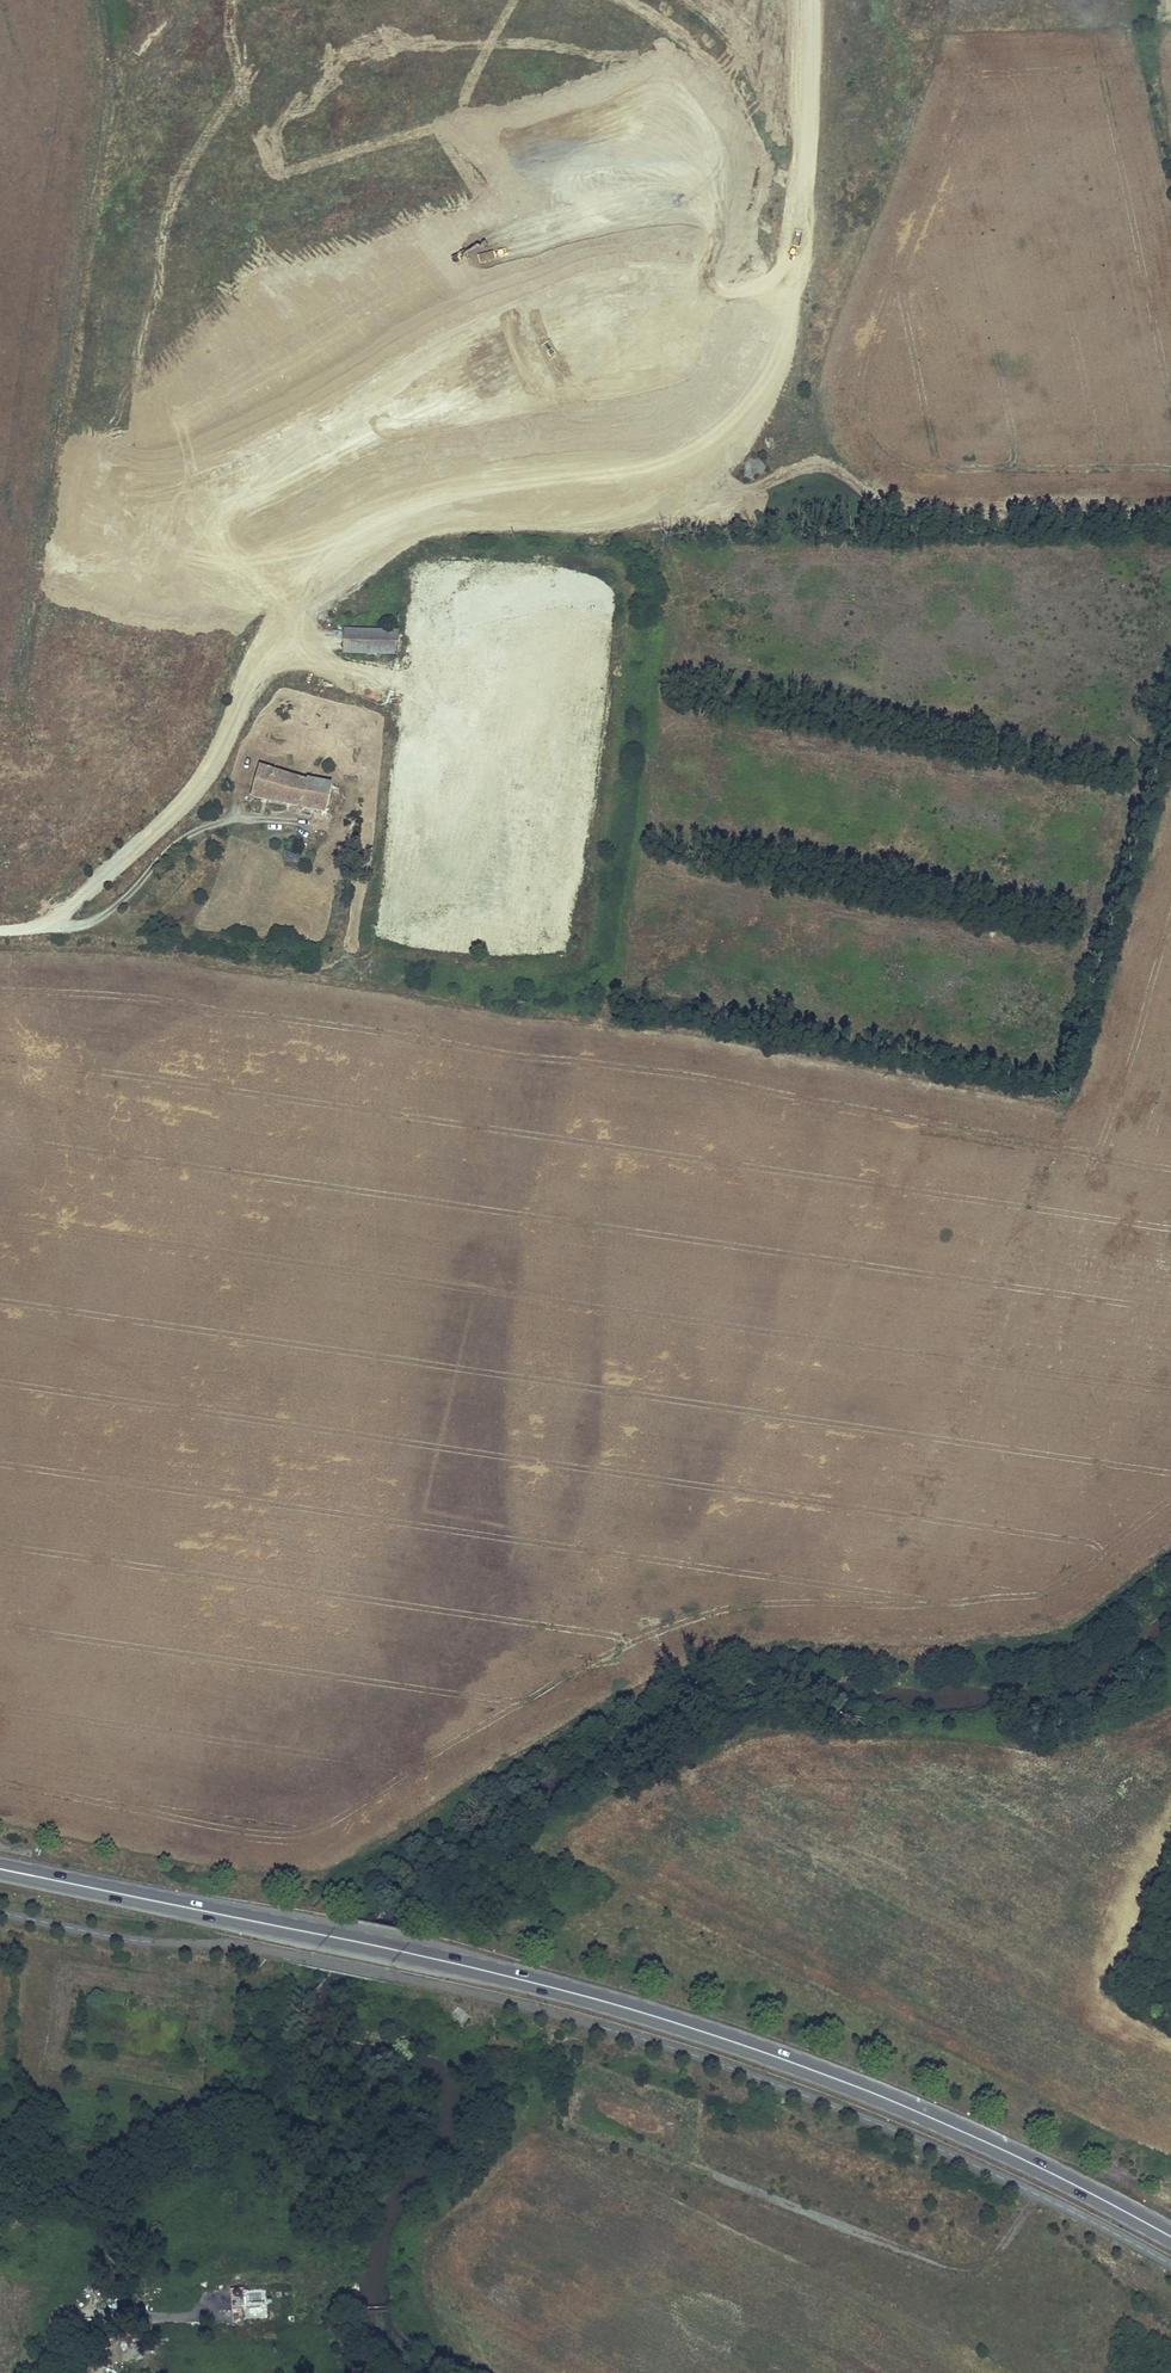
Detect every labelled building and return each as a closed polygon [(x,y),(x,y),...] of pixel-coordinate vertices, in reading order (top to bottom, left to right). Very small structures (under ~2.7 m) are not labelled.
[(397,657),(398,632),(344,629),(343,655),(397,657)] [(260,768),(252,797),(327,812),(333,786),(307,781),(306,783),(260,768)] [(233,2291),(237,2308),(246,2306),(242,2289),(233,2291)] [(161,2310),(160,2298),(151,2298),(152,2311),(161,2310)]
